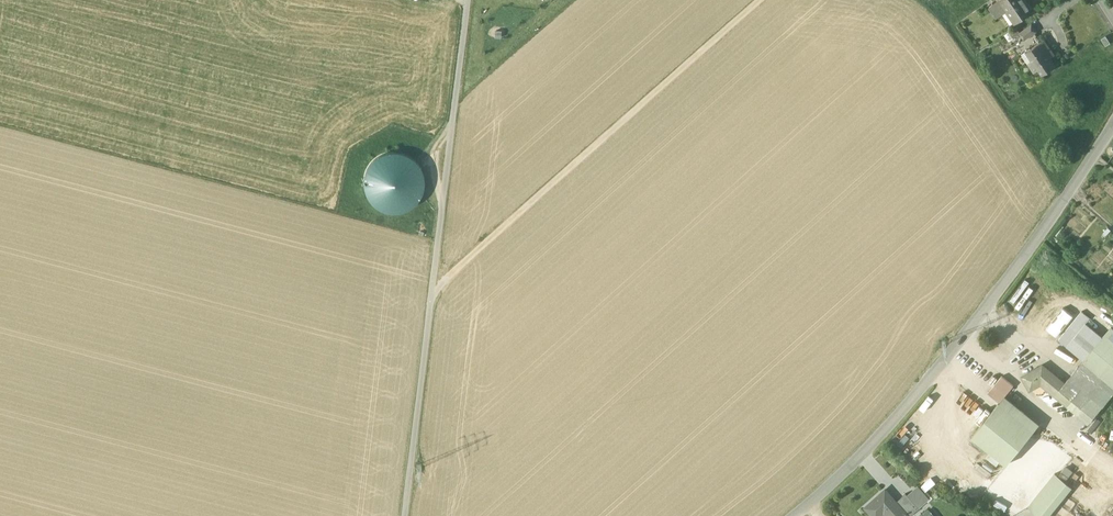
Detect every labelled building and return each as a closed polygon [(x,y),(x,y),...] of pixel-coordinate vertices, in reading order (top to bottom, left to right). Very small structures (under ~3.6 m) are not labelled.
[(998,2),(1004,12),(1008,9),(1016,21),(1015,22),(1016,23),(1033,11),(1025,0),(1001,0),(998,2)] [(998,2),(990,8),(996,17),(1004,12),(998,2)] [(1032,24),(1020,33),(1024,39),(1025,40),(1037,31),(1032,24)] [(1021,34),(1012,40),(1015,45),(1024,39),(1021,34)] [(1106,46),(1111,42),(1106,35),(1102,38),(1106,46)] [(1044,39),(1026,52),(1032,60),(1038,70),(1042,75),(1056,66),(1051,58),(1048,54),(1053,51),(1044,39)] [(1038,70),(1032,60),(1028,63),(1034,72),(1038,70)] [(410,210),(416,205),(421,199),(424,191),(425,184),(424,176),(421,168),(416,162),(410,157),(402,154),(394,153),(386,155),(379,158),(373,163),(368,169),(365,176),(364,184),(365,192),(368,199),(373,205),(380,210),(387,213),(395,214),(403,213),(410,210)] [(1082,311),(1059,339),(1084,360),(1112,384),(1112,328),(1112,327),(1107,332),(1082,311)] [(1079,414),(1089,423),(1112,395),(1112,384),(1084,360),(1069,378),(1093,398),(1079,414)] [(1043,365),(1023,376),(1030,390),(1042,383),(1079,414),(1093,398),(1069,378),(1065,383),(1043,365)] [(1003,375),(989,393),(1000,402),(1014,385),(1003,375)] [(1000,402),(973,436),(1007,464),(1035,430),(1000,402)] [(1028,507),(1039,515),(1049,515),(1073,487),(1056,473),(1028,507)] [(916,487),(907,495),(919,508),(920,509),(928,501),(916,487)] [(865,507),(873,515),(881,509),(888,515),(904,515),(906,515),(907,514),(896,502),(885,489),(865,507)] [(906,493),(896,502),(907,514),(906,515),(907,515),(910,515),(919,508),(907,495),(906,493)]
